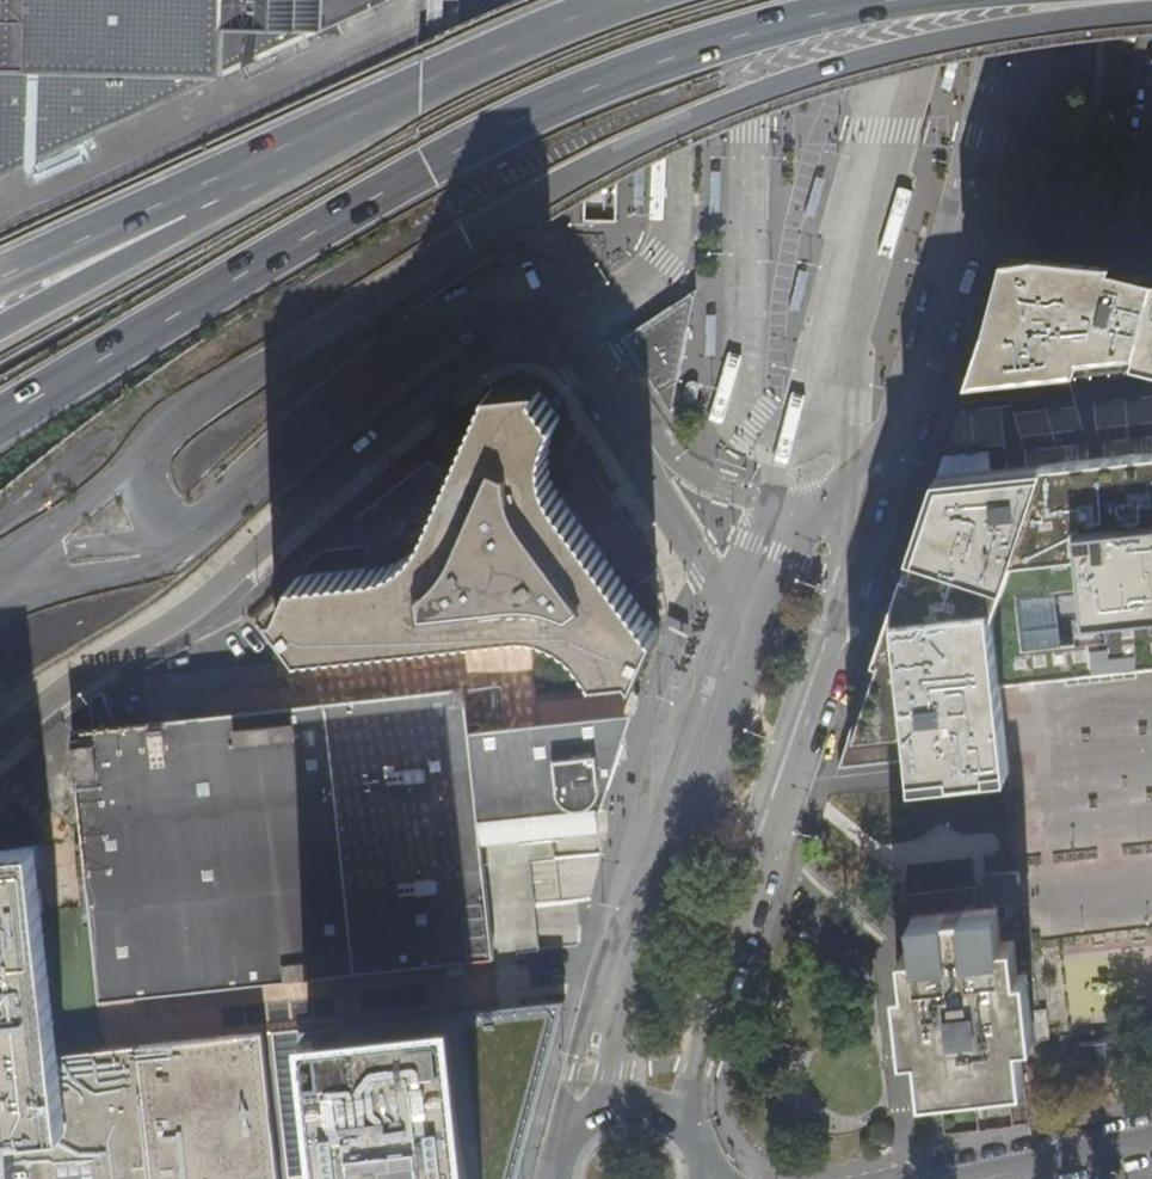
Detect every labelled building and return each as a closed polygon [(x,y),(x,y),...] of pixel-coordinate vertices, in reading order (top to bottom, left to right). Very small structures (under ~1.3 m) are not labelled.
[(31,318),(153,251),(236,206),(380,128),(418,107),(420,40),(421,17),(417,16),(417,0),(0,0),(0,335),(31,318)] [(1002,259),(985,334),(969,382),(1133,364),(1151,368),(1151,260),(1002,259)] [(697,289),(675,304),(690,322),(697,289)] [(675,304),(622,339),(659,396),(678,384),(690,322),(675,304)] [(657,638),(653,634),(651,634),(649,631),(650,629),(647,625),(644,625),(642,621),(643,620),(640,615),(638,616),(635,612),(636,611),(633,606),(631,607),(628,603),(629,602),(626,597),(624,598),(622,594),(623,593),(619,588),(618,589),(615,585),(616,583),(613,579),(611,579),(608,575),(609,574),(606,570),(604,571),(601,566),(603,565),(599,560),(597,561),(595,557),(596,556),(592,551),(591,552),(588,548),(589,547),(586,542),(584,543),(581,539),(582,538),(579,533),(578,534),(574,530),(576,529),(572,524),(571,525),(568,520),(569,519),(566,515),(564,515),(561,511),(562,510),(559,505),(558,506),(555,502),(556,501),(553,495),(552,497),(550,492),(551,491),(549,486),(547,486),(547,481),(548,480),(547,474),(545,475),(544,470),(546,469),(546,464),(544,464),(544,458),(546,458),(547,452),(545,452),(546,447),(548,447),(550,442),(548,441),(550,436),(551,437),(553,431),(552,430),(554,426),(556,426),(557,423),(555,419),(554,420),(550,416),(552,415),(548,410),(547,411),(544,407),(545,406),(542,401),(540,402),(537,398),(538,396),(535,392),(538,386),(539,386),(539,384),(485,389),(483,394),(484,395),(483,399),(481,399),(478,404),(480,405),(478,410),(476,409),(474,415),(475,416),(473,420),(472,420),(469,425),(471,426),(469,431),(467,430),(465,436),(467,437),(465,442),(462,441),(460,446),(462,447),(460,452),(458,451),(455,457),(457,458),(455,461),(456,461),(455,463),(453,462),(451,467),(452,468),(451,471),(452,471),(451,473),(449,472),(446,477),(448,478),(446,482),(450,482),(446,483),(444,482),(442,488),(446,491),(442,493),(440,493),(437,498),(438,499),(437,504),(435,503),(433,509),(434,510),(433,514),(431,514),(428,519),(430,520),(428,525),(426,524),(423,530),(425,530),(423,535),(421,534),(419,540),(420,541),(418,545),(416,544),(413,549),(414,550),(412,554),(410,554),(406,558),(407,559),(404,563),(403,562),(398,565),(399,567),(395,570),(394,569),(389,572),(390,574),(385,576),(385,574),(379,577),(379,578),(375,580),(374,578),(368,580),(368,581),(364,582),(363,581),(357,581),(357,583),(352,584),(352,582),(346,582),(346,584),(341,585),(341,583),(334,584),(334,586),(330,586),(329,584),(323,585),(323,587),(318,588),(318,586),(312,586),(312,588),(307,589),(307,587),(300,588),(301,589),(295,590),(295,588),(289,589),(289,591),(284,591),(284,589),(278,590),(264,624),(255,625),(287,669),(293,669),(293,667),(298,666),(298,668),(304,668),(304,666),(309,666),(309,667),(315,667),(315,665),(320,664),(321,666),(326,665),(326,663),(332,663),(332,664),(338,664),(338,663),(343,662),(343,663),(349,663),(349,661),(354,661),(355,662),(360,661),(361,660),(366,659),(366,661),(372,660),(372,659),(377,658),(377,660),(383,659),(383,657),(388,657),(388,658),(395,658),(394,656),(399,656),(400,657),(406,656),(406,655),(410,654),(411,656),(417,655),(417,654),(422,653),(422,655),(428,654),(428,653),(433,652),(433,653),(440,653),(440,651),(444,651),(445,652),(451,651),(451,650),(456,649),(456,651),(462,650),(462,649),(467,648),(467,649),(473,649),(474,647),(478,647),(479,648),(485,648),(485,646),(490,646),(490,647),(496,646),(496,645),(501,644),(501,646),(507,645),(507,644),(513,643),(513,645),(519,645),(519,643),(523,642),(524,644),(530,644),(530,643),(535,643),(535,645),(541,646),(541,644),(546,646),(545,647),(551,649),(552,648),(557,650),(556,651),(561,654),(562,653),(566,655),(565,657),(571,660),(572,659),(575,662),(574,663),(578,667),(580,666),(583,670),(582,672),(585,676),(587,675),(590,680),(589,681),(592,686),(594,685),(597,689),(595,690),(598,695),(627,691),(635,690),(640,699),(663,648),(660,643),(658,644),(655,640),(657,638)] [(678,384),(659,396),(672,413),(678,384)] [(698,409),(699,407),(702,396),(701,394),(699,393),(696,392),(694,395),(692,405),(692,408),(698,409)] [(937,477),(838,768),(909,760),(912,785),(1007,775),(1001,689),(1151,672),(1151,454),(937,477)] [(446,482),(448,478),(446,477),(444,474),(433,499),(438,499),(437,498),(440,493),(442,493),(446,491),(442,488),(444,482),(446,483),(450,482),(446,482)] [(624,598),(626,597),(658,571),(596,476),(559,505),(562,510),(561,511),(564,515),(566,515),(569,519),(568,520),(571,525),(572,524),(576,529),(574,530),(578,534),(579,533),(582,538),(581,539),(584,543),(586,542),(589,547),(588,548),(591,552),(592,551),(596,556),(595,557),(597,561),(599,560),(603,565),(601,566),(604,571),(606,570),(609,574),(608,575),(611,579),(613,579),(616,583),(615,585),(618,589),(619,588),(623,593),(622,594),(624,598)] [(382,544),(389,572),(394,569),(395,570),(399,567),(398,565),(403,562),(404,563),(407,559),(406,558),(410,554),(408,549),(413,543),(425,524),(408,518),(400,530),(390,539),(382,544)] [(364,549),(368,580),(374,578),(375,580),(379,578),(379,577),(385,574),(385,576),(390,574),(389,572),(382,544),(364,549)] [(99,730),(65,734),(95,1008),(494,964),(479,827),(580,816),(597,814),(632,716),(505,730),(502,687),(463,692),(99,730)] [(263,1031),(60,1052),(38,842),(0,847),(0,850),(30,846),(36,846),(41,890),(43,912),(58,1055),(67,1130),(3,1138),(8,1178),(279,1178),(263,1031)] [(3,1138),(67,1130),(58,1055),(52,1055),(37,913),(43,912),(41,890),(35,891),(30,846),(0,850),(0,1178),(8,1178),(3,1138)] [(36,846),(30,846),(35,891),(41,890),(36,846)] [(942,1086),(1011,1078),(1000,977),(1006,976),(1003,939),(1000,940),(997,908),(915,917),(918,950),(919,954),(926,953),(942,1086)] [(52,1055),(58,1055),(43,912),(37,913),(52,1055)] [(1011,1084),(1023,1083),(1019,1039),(1024,1038),(1018,972),(1021,972),(1018,939),(1003,939),(1006,976),(1000,977),(1011,1078),(1011,1084)] [(928,1093),(942,1092),(942,1086),(926,953),(919,954),(918,950),(905,951),(913,1050),(917,1049),(918,1054),(922,1054),(922,1059),(924,1059),(928,1093)] [(460,1012),(478,1178),(513,1178),(553,1002),(499,1007),(460,1012)] [(1047,1005),(1035,1006),(1037,1039),(1050,1038),(1047,1005)] [(460,1012),(310,1028),(327,1178),(478,1178),(460,1012)] [(1096,1041),(1150,1036),(1150,1029),(1095,1033),(1096,1041)] [(1081,1060),(1136,1055),(1134,1038),(1079,1043),(1081,1060)] [(1008,1085),(1011,1084),(1011,1078),(942,1086),(942,1092),(1008,1085)]
